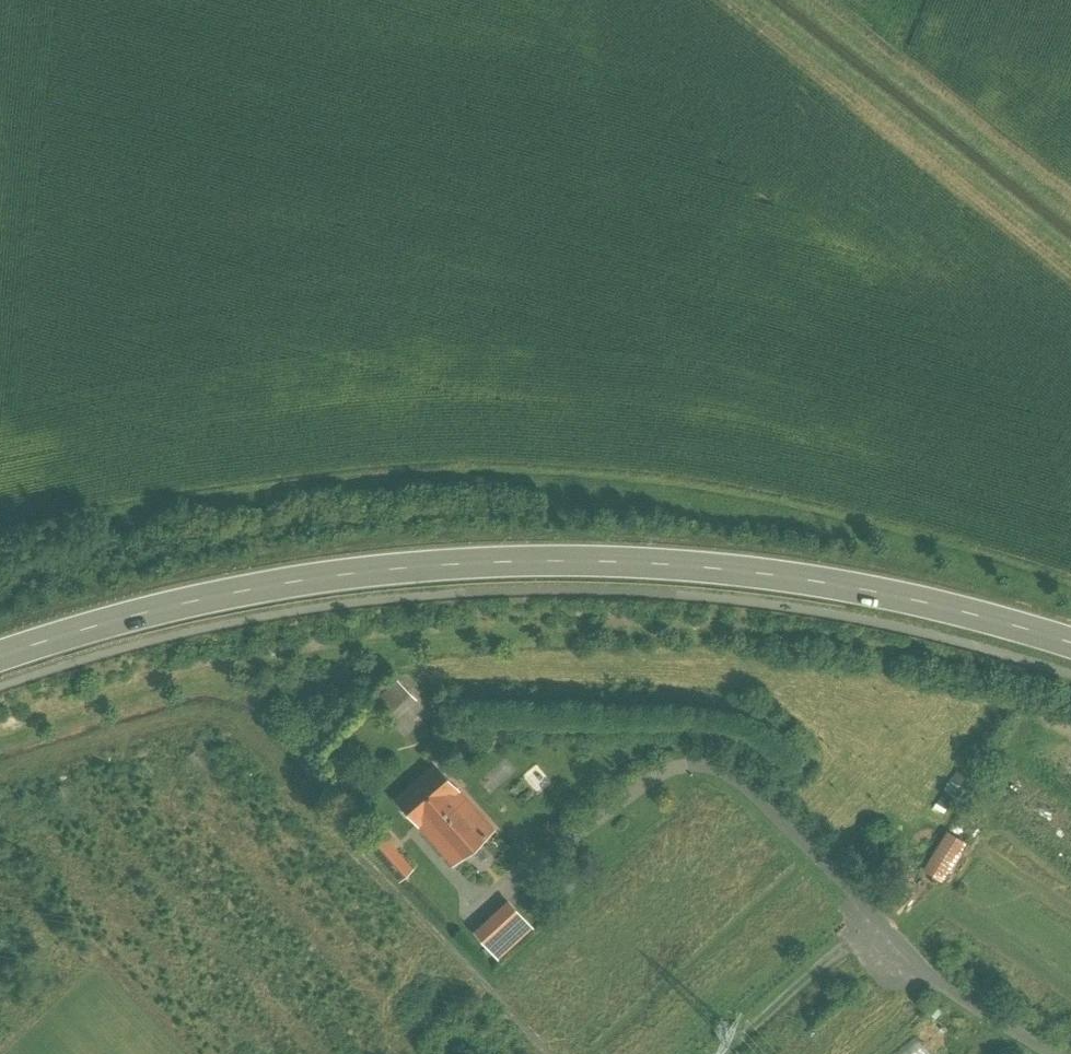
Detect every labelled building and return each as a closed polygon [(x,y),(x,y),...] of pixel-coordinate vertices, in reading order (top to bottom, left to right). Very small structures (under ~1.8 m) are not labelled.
[(425,707),(398,675),(368,700),(395,732),(425,707)] [(436,766),(397,800),(418,823),(457,790),(436,766)] [(493,831),(457,790),(418,823),(454,864),(493,831)] [(967,842),(947,830),(923,869),(943,882),(967,842)] [(412,869),(380,832),(367,843),(400,880),(412,869)] [(512,902),(485,927),(511,956),(539,930),(512,902)] [(931,1053),(918,1036),(894,1053),(930,1053),(931,1053)]
